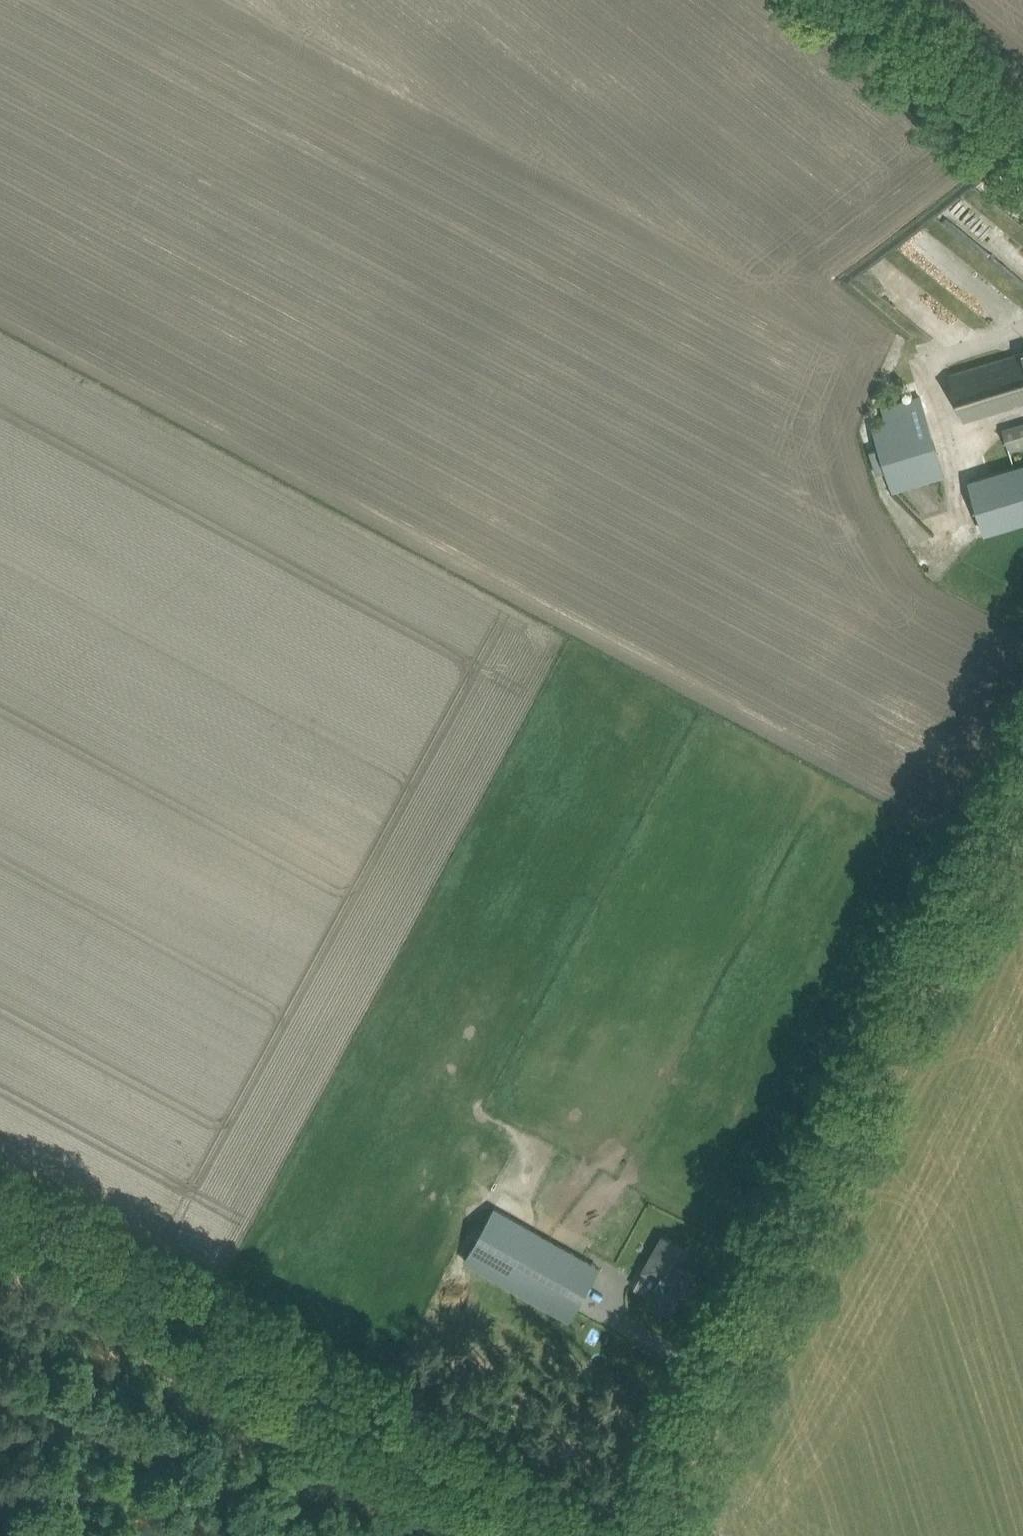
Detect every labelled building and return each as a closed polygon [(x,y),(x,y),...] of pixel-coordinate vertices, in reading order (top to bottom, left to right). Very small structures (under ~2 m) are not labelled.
[(950,374),(964,420),(1022,402),(1022,351),(950,374)] [(882,407),(887,423),(874,427),(893,491),(944,476),(925,411),(920,395),(882,407)] [(1002,429),(1009,452),(1022,448),(1022,423),(1002,429)] [(968,481),(971,490),(984,531),(1022,519),(1022,463),(987,475),(968,481)] [(599,1266),(495,1207),(465,1259),(570,1319),(599,1266)] [(648,1295),(650,1296),(646,1303),(664,1313),(668,1306),(671,1308),(692,1271),(680,1264),(688,1249),(663,1235),(643,1268),(658,1277),(648,1295)]
